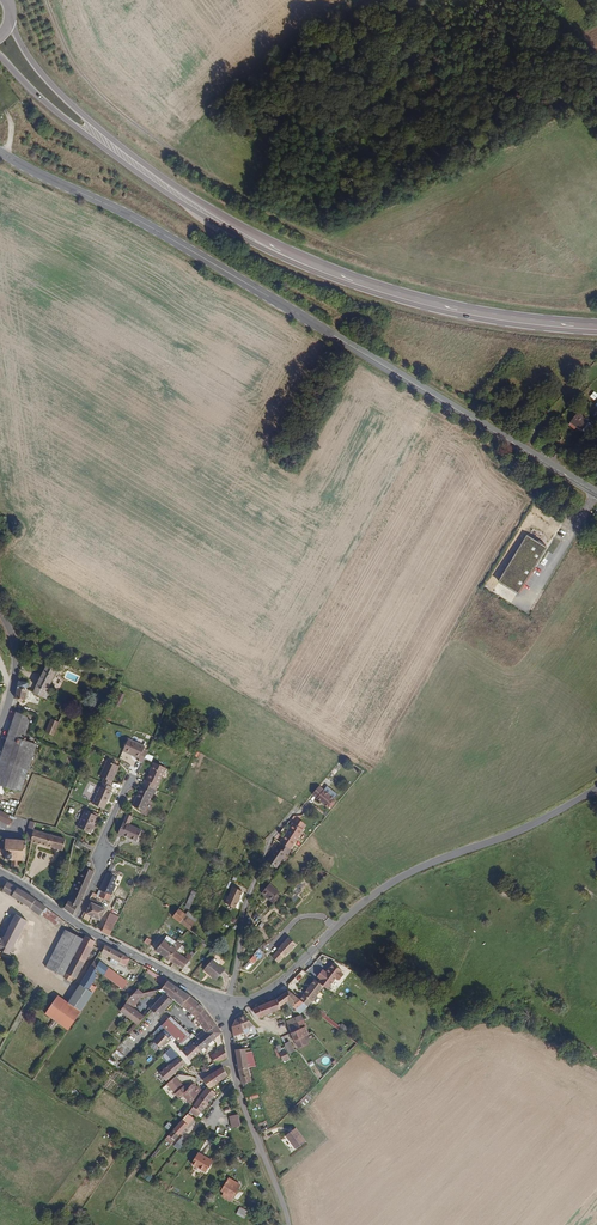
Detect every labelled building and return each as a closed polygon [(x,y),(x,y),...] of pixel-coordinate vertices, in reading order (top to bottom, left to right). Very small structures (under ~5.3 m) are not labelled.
[(571,428),(578,416),(569,411),(562,423),(571,428)] [(580,433),(586,421),(578,416),(571,428),(580,433)] [(548,549),(528,537),(500,583),(519,595),(548,549)] [(45,699),(57,671),(47,667),(34,695),(45,699)] [(28,686),(19,683),(18,689),(25,692),(28,686)] [(25,701),(28,693),(25,692),(18,689),(16,700),(18,705),(19,702),(22,702),(22,700),(25,701)] [(31,703),(34,695),(28,693),(25,701),(31,703)] [(31,717),(16,712),(0,756),(0,786),(2,786),(5,776),(14,779),(17,771),(13,769),(15,765),(10,763),(18,743),(19,743),(23,732),(25,733),(31,717)] [(54,736),(60,722),(52,719),(46,733),(54,736)] [(20,793),(38,744),(23,738),(25,733),(23,732),(19,743),(18,743),(10,763),(15,765),(13,769),(17,771),(14,779),(5,776),(2,786),(20,793)] [(146,747),(148,744),(132,736),(126,747),(142,756),(141,758),(145,760),(150,749),(146,747)] [(111,782),(121,762),(108,756),(101,772),(104,773),(102,778),(111,782)] [(158,787),(168,766),(156,761),(148,778),(146,777),(144,781),(158,787)] [(145,809),(153,791),(156,793),(158,787),(144,781),(134,804),(145,809)] [(104,806),(113,788),(104,784),(95,801),(104,806)] [(319,784),(311,793),(327,807),(335,798),(319,784)] [(104,808),(109,811),(112,804),(108,802),(104,808)] [(90,830),(96,818),(97,818),(99,813),(87,808),(79,824),(90,830)] [(142,829),(131,823),(135,815),(128,812),(118,831),(123,834),(123,832),(137,839),(142,829)] [(12,820),(13,817),(7,814),(3,823),(9,826),(12,820)] [(35,828),(38,820),(33,818),(28,831),(30,832),(34,834),(35,828)] [(291,849),(303,828),(293,822),(281,842),(282,843),(290,848),(291,849)] [(61,836),(46,831),(46,832),(44,831),(44,830),(35,828),(34,834),(32,838),(57,847),(61,836)] [(25,848),(26,848),(26,846),(25,846),(25,841),(27,842),(27,840),(25,840),(25,839),(24,839),(24,840),(21,840),(21,838),(19,838),(19,839),(13,839),(13,838),(10,838),(10,839),(4,839),(4,841),(0,841),(0,854),(2,854),(2,859),(10,859),(10,866),(18,866),(19,860),(24,860),(24,858),(24,854),(25,854),(25,852),(25,848)] [(277,871),(290,848),(282,843),(279,848),(277,847),(267,865),(277,871)] [(73,914),(91,868),(83,864),(65,908),(73,914)] [(111,893),(109,891),(116,874),(107,870),(95,894),(108,900),(111,893)] [(59,916),(25,893),(7,882),(2,891),(55,922),(59,916)] [(272,901),(281,891),(271,883),(262,892),(272,901)] [(236,906),(244,889),(234,885),(226,901),(236,906)] [(191,890),(185,907),(190,909),(196,891),(191,890)] [(96,904),(97,901),(88,897),(82,911),(99,920),(105,908),(96,904)] [(187,912),(179,908),(173,917),(189,930),(197,920),(187,912)] [(112,913),(109,919),(116,923),(119,917),(112,913)] [(0,937),(0,950),(12,955),(30,919),(19,914),(5,939),(0,937)] [(108,919),(102,931),(110,935),(116,923),(109,919),(108,919)] [(61,973),(80,935),(62,925),(41,964),(61,973)] [(74,975),(92,938),(82,933),(80,935),(61,973),(60,975),(67,978),(68,975),(72,976),(74,975)] [(163,954),(171,943),(175,939),(168,935),(165,939),(163,937),(155,948),(163,954)] [(278,962),(285,955),(286,956),(297,944),(289,937),(278,949),(279,950),(273,956),(278,962)] [(176,950),(182,943),(176,939),(175,939),(171,943),(163,954),(168,957),(174,948),(176,950)] [(129,958),(104,945),(100,951),(110,957),(118,962),(117,963),(124,966),(129,958)] [(171,959),(176,950),(174,948),(168,957),(171,959)] [(185,955),(176,950),(171,959),(182,966),(189,958),(185,955)] [(254,963),(258,958),(253,955),(249,960),(254,963)] [(212,958),(203,969),(215,980),(225,968),(212,958)] [(100,976),(105,968),(97,960),(91,967),(96,970),(95,971),(100,976)] [(249,960),(243,966),(249,971),(254,965),(249,960)] [(90,981),(93,976),(92,975),(95,971),(96,970),(91,967),(89,965),(78,981),(91,989),(94,984),(90,981)] [(348,982),(350,978),(350,976),(348,975),(349,973),(340,966),(334,975),(330,972),(325,979),(328,982),(328,983),(330,984),(337,990),(344,981),(345,982),(348,982)] [(120,977),(105,968),(100,976),(102,977),(105,980),(114,986),(120,977)] [(167,980),(154,972),(153,974),(158,977),(157,979),(164,984),(167,980)] [(120,990),(126,981),(120,977),(114,986),(120,990)] [(312,1001),(324,985),(315,978),(303,994),(312,1001)] [(78,1008),(91,989),(78,981),(65,999),(78,1008)] [(188,995),(170,983),(166,989),(165,990),(182,1003),(183,1002),(188,995)] [(337,990),(330,984),(328,987),(335,992),(337,990)] [(132,1006),(142,992),(135,988),(119,1010),(126,1015),(133,1007),(132,1006)] [(299,999),(287,990),(276,999),(279,1004),(288,998),(293,1004),(299,999)] [(159,1014),(173,999),(163,992),(150,1008),(158,1014),(159,1014)] [(78,1008),(65,999),(55,993),(45,1008),(53,1013),(57,1016),(68,1023),(78,1008)] [(216,1022),(200,1003),(188,995),(183,1002),(204,1027),(197,1032),(201,1036),(209,1029),(216,1022)] [(258,1017),(280,1006),(279,1004),(276,999),(258,1005),(253,1008),(258,1017)] [(303,1003),(304,1002),(299,999),(293,1004),(297,1008),(303,1003)] [(144,1015),(133,1007),(126,1015),(137,1022),(144,1015)] [(158,1014),(150,1008),(147,1012),(154,1018),(158,1014)] [(190,1033),(165,1010),(156,1020),(181,1042),(190,1033)] [(320,1010),(318,1013),(342,1031),(344,1028),(346,1029),(347,1027),(344,1024),(342,1027),(320,1010)] [(303,1020),(299,1011),(295,1013),(297,1018),(296,1019),(299,1026),(304,1023),(306,1023),(305,1019),(303,1020)] [(53,1022),(57,1016),(53,1013),(48,1020),(53,1022)] [(253,1024),(245,1013),(238,1017),(244,1026),(253,1024)] [(297,1018),(295,1013),(285,1017),(287,1023),(296,1019),(297,1018)] [(244,1026),(238,1017),(235,1018),(232,1023),(233,1033),(245,1029),(244,1026)] [(299,1026),(296,1019),(287,1023),(290,1030),(299,1026)] [(223,1030),(216,1022),(209,1029),(215,1036),(223,1030)] [(306,1038),(303,1031),(307,1029),(304,1023),(299,1026),(290,1030),(296,1042),(306,1038)] [(215,1036),(209,1029),(201,1036),(197,1040),(203,1047),(207,1043),(209,1046),(217,1039),(215,1036)] [(163,1031),(153,1040),(160,1048),(170,1039),(163,1031)] [(285,1048),(283,1043),(279,1044),(277,1039),(275,1040),(277,1045),(276,1045),(278,1051),(285,1048)] [(194,1054),(203,1047),(197,1040),(188,1048),(194,1054)] [(284,1043),(289,1053),(295,1051),(290,1040),(284,1043)] [(227,1056),(225,1045),(218,1051),(223,1058),(227,1056)] [(194,1054),(188,1048),(184,1051),(189,1058),(194,1054)] [(251,1078),(245,1048),(236,1050),(242,1081),(251,1078)] [(180,1067),(189,1058),(184,1051),(173,1060),(180,1067)] [(214,1065),(223,1058),(218,1051),(208,1058),(214,1065)] [(170,1076),(180,1067),(173,1060),(163,1069),(170,1076)] [(222,1077),(230,1071),(228,1062),(205,1078),(210,1084),(211,1084),(222,1077)] [(224,1080),(231,1075),(230,1071),(222,1077),(224,1080)] [(186,1082),(178,1073),(170,1080),(178,1089),(182,1086),(186,1082)] [(193,1101),(204,1086),(202,1082),(200,1083),(197,1080),(190,1085),(185,1090),(193,1101)] [(185,1090),(190,1085),(187,1082),(186,1082),(182,1086),(185,1090)] [(209,1100),(217,1089),(211,1084),(210,1084),(202,1094),(209,1100)] [(199,1113),(209,1100),(202,1094),(189,1111),(192,1114),(195,1110),(199,1113)] [(189,1123),(195,1116),(192,1114),(189,1111),(184,1118),(189,1123)] [(233,1123),(232,1116),(229,1116),(225,1117),(226,1124),(233,1123)] [(178,1137),(189,1123),(184,1118),(173,1133),(178,1137)] [(285,1136),(296,1149),(306,1141),(296,1128),(285,1136)] [(173,1146),(178,1150),(187,1141),(181,1136),(173,1146)] [(202,1170),(210,1159),(197,1151),(190,1161),(202,1170)] [(230,1202),(240,1185),(227,1178),(220,1190),(223,1192),(220,1196),(230,1202)] [(242,1218),(246,1211),(240,1207),(236,1214),(242,1218)]
